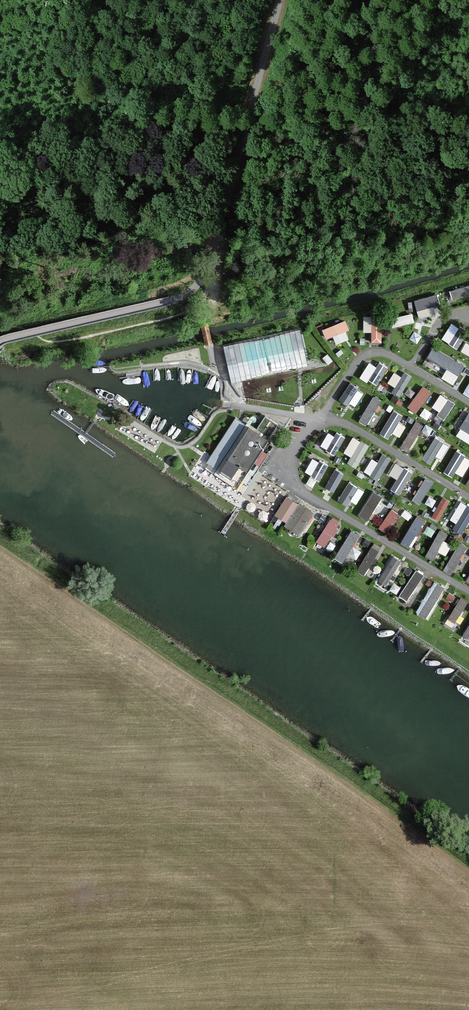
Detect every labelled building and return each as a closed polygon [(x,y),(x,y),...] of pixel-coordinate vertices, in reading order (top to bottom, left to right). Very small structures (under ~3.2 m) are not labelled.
[(450,287),(453,297),(468,292),(468,281),(450,287)] [(433,302),(441,300),(438,290),(414,296),(419,315),(435,311),(433,302)] [(391,324),(415,319),(413,310),(389,315),(391,324)] [(383,341),(383,314),(364,313),(364,330),(372,330),(371,341),(383,341)] [(326,336),(334,333),(337,341),(349,336),(346,327),(350,325),(346,316),(322,325),(326,336)] [(458,346),(468,329),(453,319),(442,336),(458,346)] [(200,324),(205,346),(212,344),(207,323),(200,324)] [(461,349),(468,353),(468,339),(467,338),(461,349)] [(428,353),(461,369),(466,360),(432,344),(428,353)] [(424,360),(443,370),(447,364),(428,353),(424,360)] [(388,366),(371,356),(360,373),(377,384),(388,366)] [(456,379),(458,368),(445,365),(443,377),(456,379)] [(394,368),(389,380),(396,383),(401,372),(394,368)] [(402,394),(412,372),(404,368),(394,390),(402,394)] [(354,404),(365,390),(351,379),(340,394),(354,404)] [(417,410),(432,389),(423,382),(407,403),(417,410)] [(439,391),(433,404),(440,407),(438,412),(446,416),(455,398),(439,391)] [(375,392),(358,415),(365,421),(382,398),(375,392)] [(380,428),(389,434),(403,411),(395,406),(380,428)] [(468,409),(456,431),(468,439),(468,409)] [(255,431),(235,418),(203,468),(236,489),(277,425),(264,417),(255,431)] [(415,417),(401,444),(409,448),(422,421),(415,417)] [(400,432),(405,422),(399,418),(393,428),(400,432)] [(320,443),(336,452),(345,434),(329,426),(320,443)] [(344,448),(352,453),(348,460),(357,465),(370,442),(353,433),(344,448)] [(422,456),(430,461),(436,452),(442,455),(450,443),(436,434),(422,456)] [(445,466),(462,475),(468,462),(468,453),(456,446),(445,466)] [(382,450),(371,475),(380,478),(391,454),(382,450)] [(320,477),(329,461),(313,453),(305,468),(320,477)] [(364,468),(370,472),(378,458),(373,455),(364,468)] [(397,475),(392,486),(401,491),(413,468),(396,459),(390,471),(397,475)] [(336,465),(325,482),(334,488),(345,471),(336,465)] [(413,496),(421,500),(433,478),(425,474),(413,496)] [(349,504),(363,486),(351,477),(337,495),(349,504)] [(359,511),(368,516),(382,492),(373,487),(359,511)] [(301,529),(314,508),(287,490),(274,512),(301,529)] [(441,517),(450,496),(442,493),(433,514),(441,517)] [(450,514),(457,519),(454,524),(462,530),(468,519),(468,501),(462,497),(450,514)] [(386,529),(400,511),(392,505),(378,523),(386,529)] [(409,545),(423,515),(415,511),(401,541),(409,545)] [(334,530),(340,518),(328,513),(316,538),(325,542),(332,528),(334,530)] [(341,557),(360,531),(353,525),(333,552),(341,557)] [(433,555),(447,529),(440,525),(426,551),(433,555)] [(438,547),(446,551),(452,541),(444,536),(438,547)] [(358,567),(365,570),(378,543),(371,539),(358,567)] [(451,569),(467,544),(460,539),(443,565),(451,569)] [(386,579),(401,556),(394,551),(378,574),(386,579)] [(407,596),(424,569),(416,564),(399,591),(407,596)] [(418,608),(425,612),(445,582),(437,577),(418,608)] [(456,619),(468,598),(460,593),(448,614),(456,619)]
